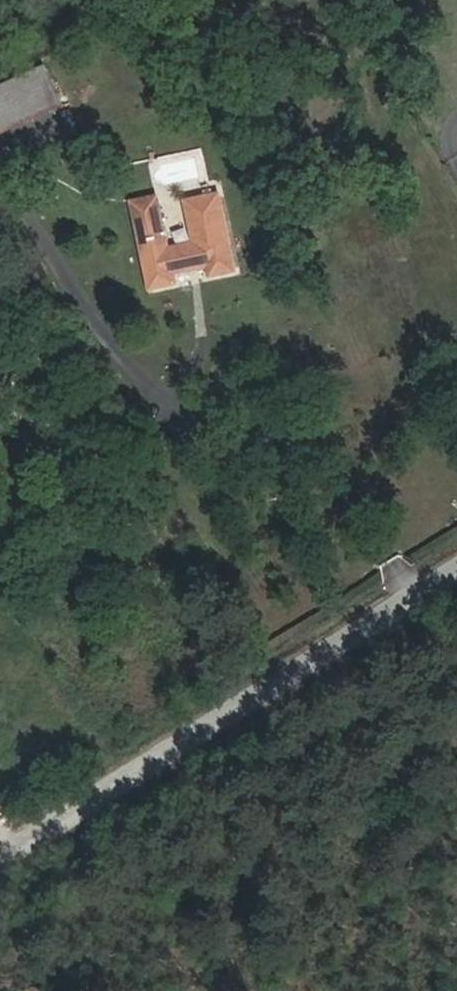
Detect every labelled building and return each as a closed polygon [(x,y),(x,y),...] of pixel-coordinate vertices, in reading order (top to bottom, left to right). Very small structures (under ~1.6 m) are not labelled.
[(61,103),(48,74),(15,89),(28,118),(61,103)] [(15,89),(11,82),(0,87),(0,96),(15,89)] [(15,89),(0,96),(0,129),(1,131),(28,118),(15,89)] [(235,270),(219,195),(187,202),(196,244),(169,250),(158,197),(134,203),(152,288),(175,283),(173,273),(209,265),(211,275),(235,270)]
